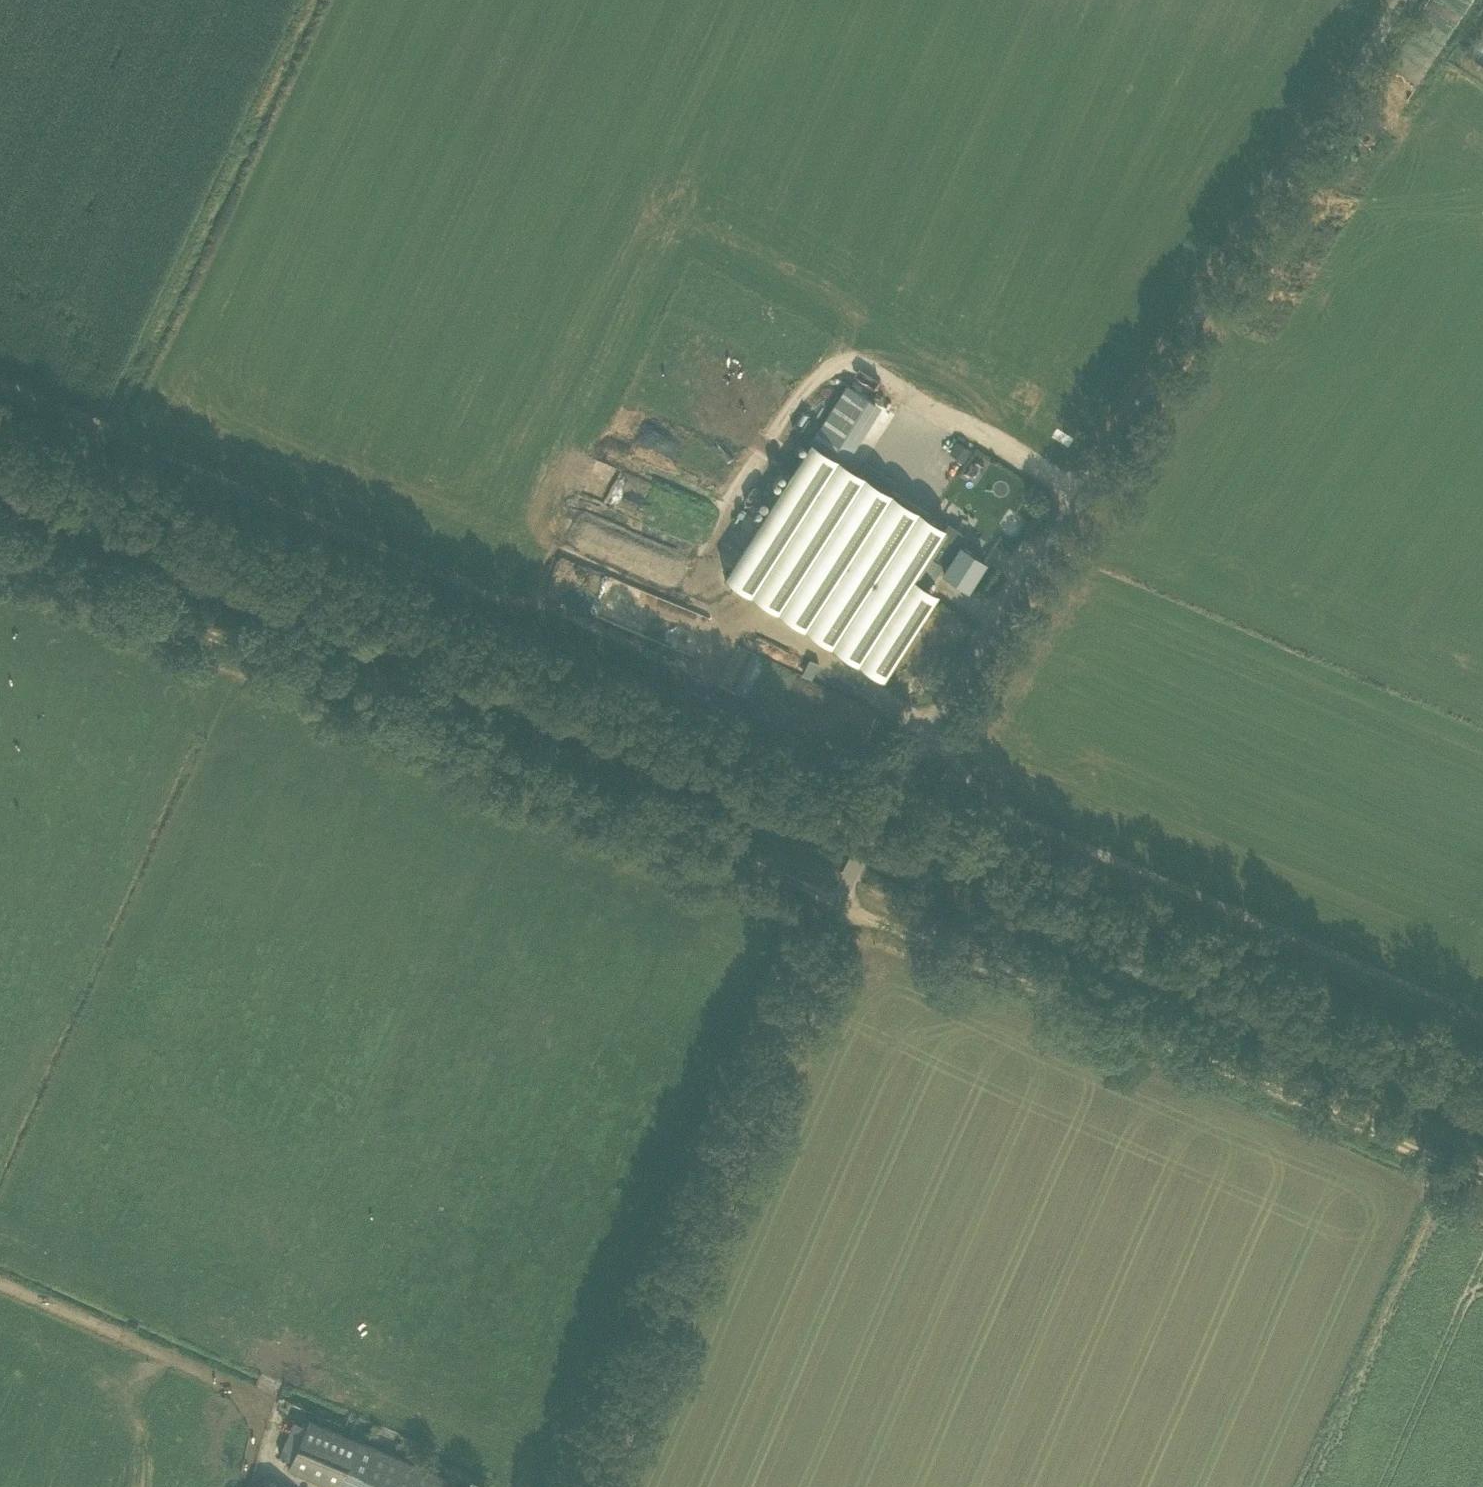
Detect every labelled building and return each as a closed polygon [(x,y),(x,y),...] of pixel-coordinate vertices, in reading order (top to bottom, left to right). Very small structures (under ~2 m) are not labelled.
[(850,449),(876,398),(840,380),(814,431),(850,449)] [(944,525),(811,439),(810,439),(724,573),(879,672),(932,589),(927,586),(914,577),(911,575),(927,551),(944,525)] [(950,452),(963,461),(971,449),(957,440),(950,452)] [(961,543),(959,546),(941,535),(930,553),(943,562),(947,565),(943,570),(966,585),(984,558),(961,543)] [(927,586),(937,571),(943,562),(930,553),(914,577),(927,586)] [(686,609),(596,570),(589,586),(601,591),(600,592),(630,604),(625,615),(632,618),(636,610),(678,629),(686,609)] [(308,1418),(306,1423),(294,1418),(279,1453),(291,1458),(288,1466),(337,1486),(443,1486),(447,1477),(308,1418)]
